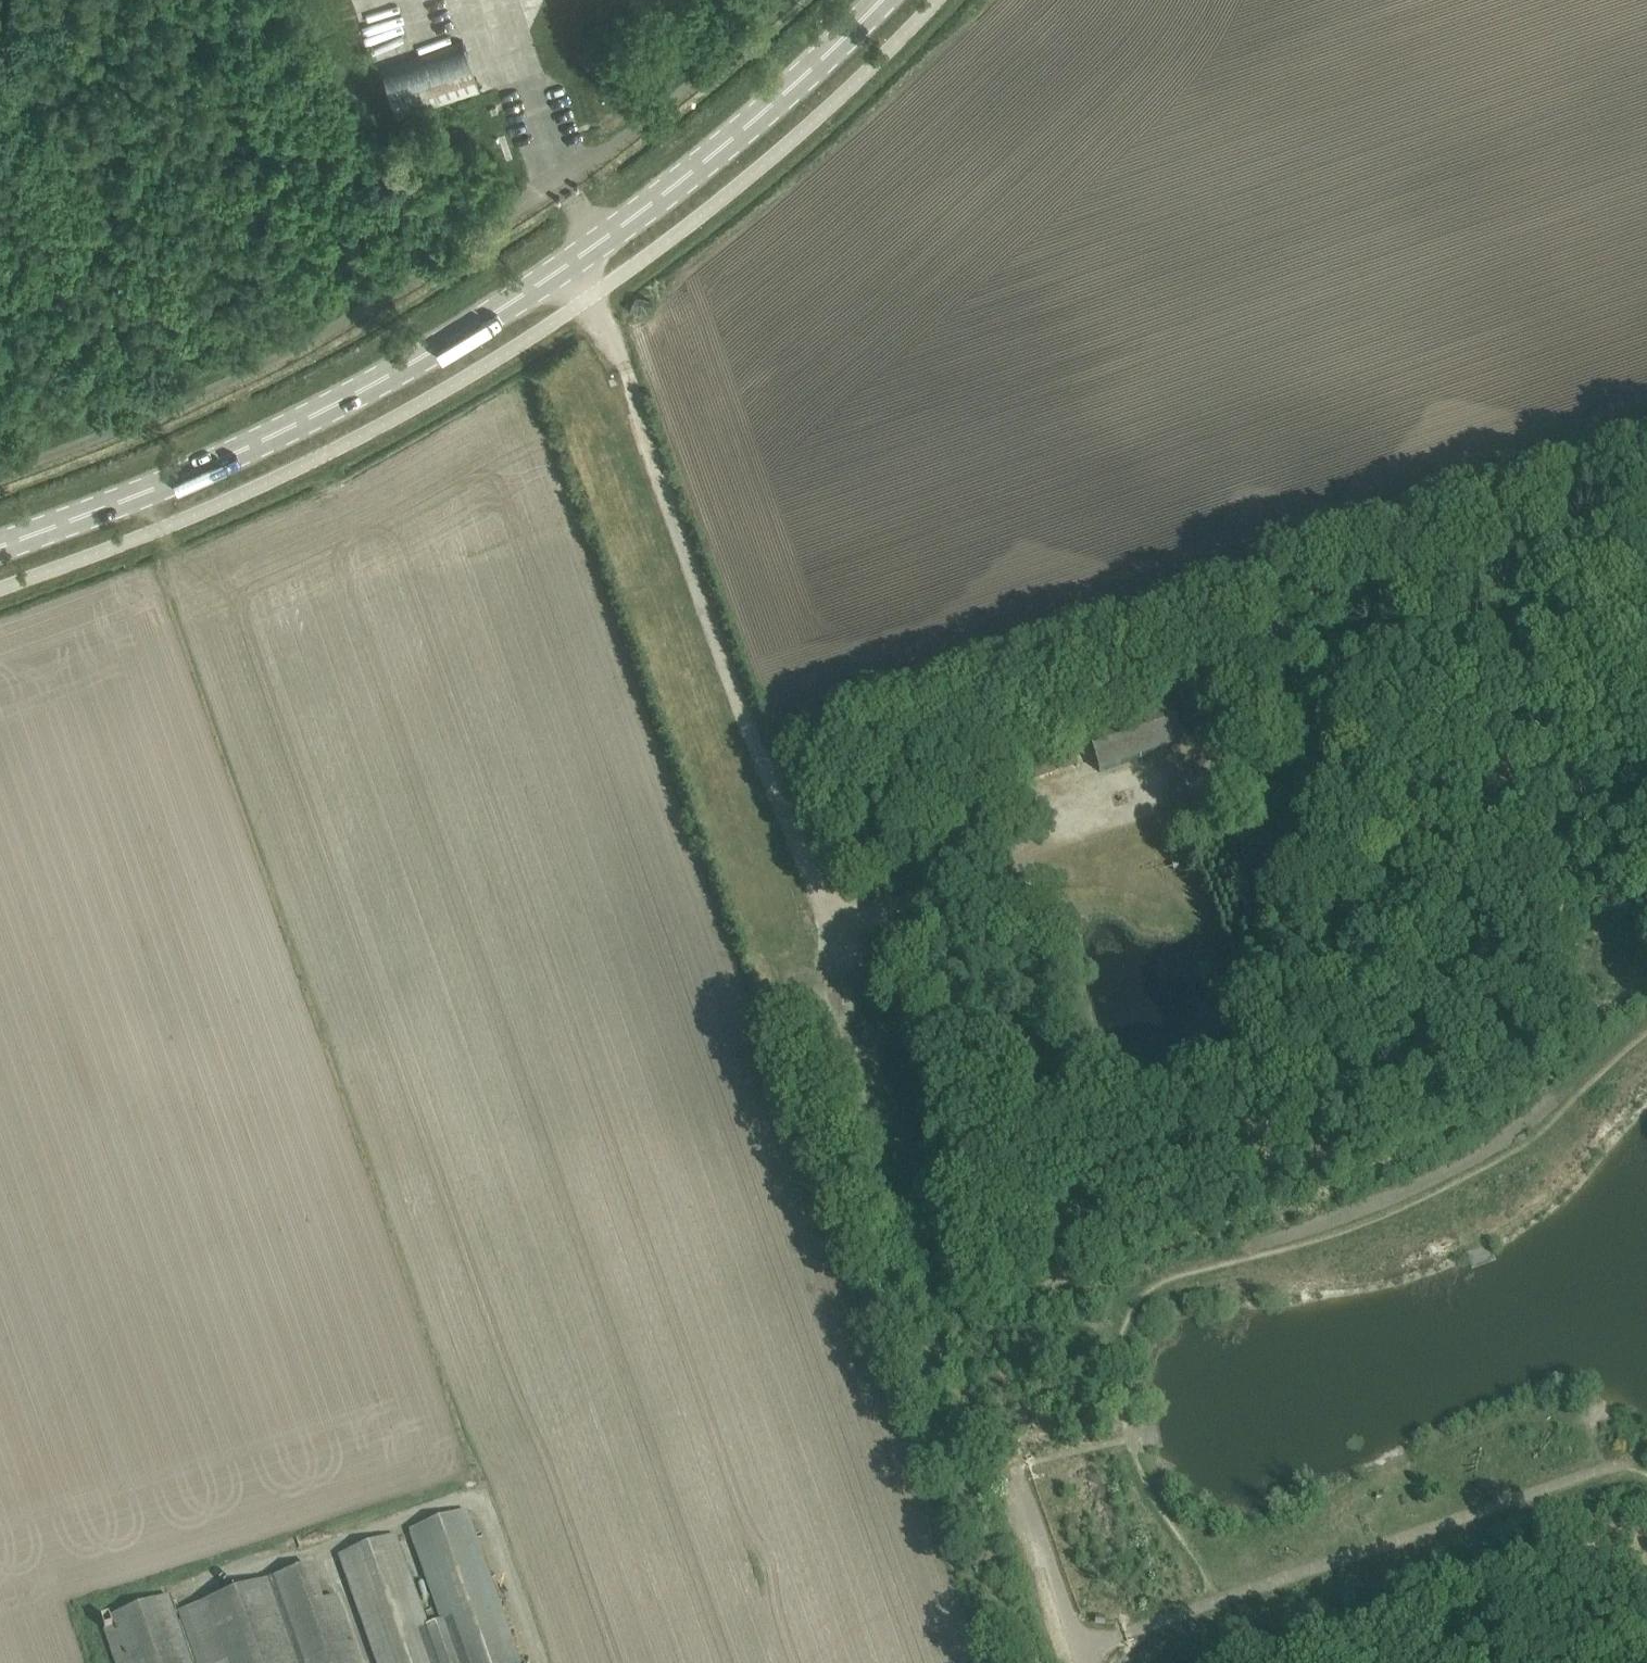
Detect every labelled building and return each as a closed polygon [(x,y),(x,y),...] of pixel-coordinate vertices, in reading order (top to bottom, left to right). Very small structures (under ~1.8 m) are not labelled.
[(481,90),(463,39),(381,67),(399,118),(481,90)] [(1183,744),(1165,693),(1083,722),(1094,753),(1101,773),(1183,744)] [(338,1556),(376,1662),(521,1662),(467,1511),(408,1531),(440,1622),(428,1626),(396,1535),(338,1556)] [(336,1597),(323,1602),(310,1566),(176,1613),(171,1596),(104,1620),(119,1662),(359,1662),(336,1597)]
